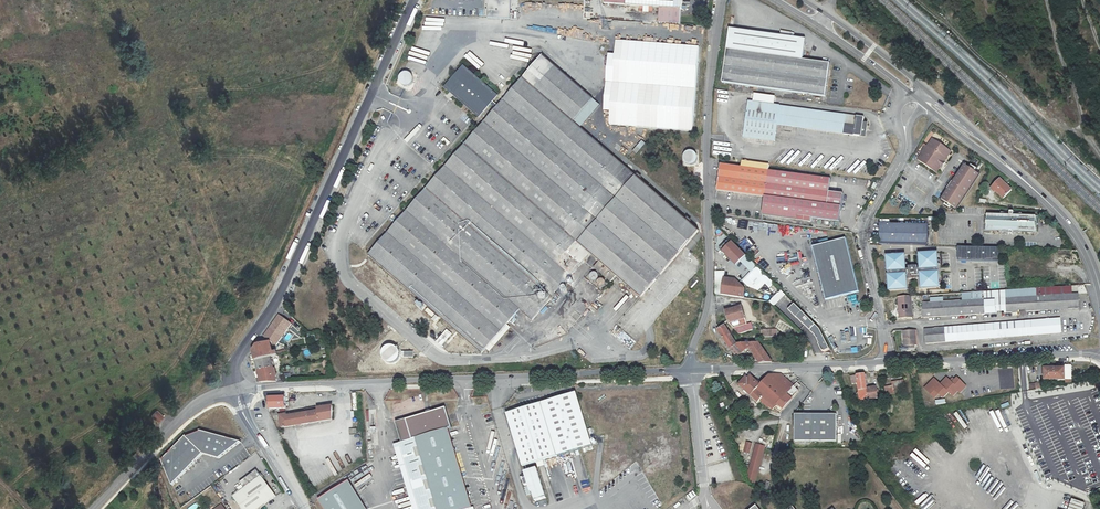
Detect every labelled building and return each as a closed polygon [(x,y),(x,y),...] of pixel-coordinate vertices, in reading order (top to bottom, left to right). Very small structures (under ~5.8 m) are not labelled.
[(637,0),(601,0),(601,5),(635,7),(635,13),(638,13),(637,0)] [(637,0),(638,13),(640,14),(640,8),(655,9),(654,19),(676,21),(678,3),(637,0)] [(559,25),(557,34),(565,36),(567,27),(559,25)] [(731,30),(728,49),(801,61),(804,41),(731,30)] [(608,122),(694,130),(701,47),(616,40),(608,122)] [(728,49),(723,82),(826,99),(831,65),(801,61),(728,49)] [(479,355),(483,350),(504,326),(517,311),(529,322),(587,255),(596,263),(591,269),(608,284),(612,278),(637,300),(680,250),(695,233),(570,125),(589,101),(538,58),(494,108),(488,103),(493,98),(460,70),(442,89),(475,119),(485,106),(491,112),(365,256),(479,355)] [(399,73),(400,83),(411,81),(410,71),(399,73)] [(782,128),(785,109),(754,104),(749,140),(779,145),(782,128)] [(785,109),(782,128),(859,139),(862,120),(785,109)] [(869,121),(862,120),(859,139),(866,141),(869,121)] [(930,149),(936,141),(931,138),(926,146),(930,149)] [(641,140),(632,151),(636,154),(645,143),(641,140)] [(930,149),(926,146),(916,161),(935,174),(950,151),(936,141),(930,149)] [(726,155),(736,157),(738,144),(728,143),(726,155)] [(696,162),(694,149),(683,151),(684,163),(696,162)] [(957,210),(980,175),(965,165),(942,200),(957,210)] [(768,199),(772,174),(724,166),(721,191),(768,199)] [(834,183),(772,174),(768,199),(767,210),(843,222),(847,199),(832,197),(834,183)] [(1001,180),(993,189),(1005,198),(1012,190),(1001,180)] [(842,226),(843,222),(767,210),(765,218),(813,225),(814,222),(842,226)] [(987,218),(987,231),(1035,232),(1035,218),(987,218)] [(929,225),(881,224),(880,245),(929,246),(929,225)] [(769,288),(774,282),(730,239),(719,250),(745,276),(742,279),(756,293),(765,284),(769,288)] [(845,239),(812,246),(824,300),(857,292),(845,239)] [(1000,249),(959,247),(959,262),(999,263),(1000,249)] [(1057,247),(1056,262),(1071,263),(1072,248),(1057,247)] [(941,290),(938,257),(921,258),(922,273),(919,273),(919,272),(910,272),(910,274),(908,274),(906,259),(889,260),(891,295),(909,293),(908,281),(911,281),(911,283),(920,282),(920,280),(923,280),(923,292),(941,290)] [(717,272),(717,287),(724,290),(726,279),(727,272),(717,272)] [(1063,278),(1064,282),(1075,281),(1073,272),(1068,273),(1069,277),(1063,278)] [(591,273),(589,273),(588,274),(587,275),(586,276),(586,277),(586,278),(586,280),(587,281),(588,282),(589,282),(591,282),(592,282),(593,282),(594,281),(595,280),(595,278),(595,277),(595,276),(594,275),(593,274),(592,273),(591,273)] [(726,279),(724,290),(745,296),(746,290),(737,280),(726,279)] [(600,280),(599,280),(597,280),(596,280),(595,281),(594,282),(594,283),(593,285),(594,286),(594,287),(595,288),(596,289),(598,289),(599,289),(600,289),(601,288),(602,287),(603,286),(603,284),(603,283),(602,282),(601,281),(600,280)] [(1081,308),(1079,294),(1073,294),(1072,286),(1037,289),(1038,297),(1006,300),(1008,314),(1081,308)] [(724,290),(723,295),(745,298),(745,296),(724,290)] [(828,350),(821,330),(780,290),(768,301),(774,306),(777,305),(809,337),(816,355),(828,350)] [(911,297),(899,298),(900,319),(912,318),(911,297)] [(1006,300),(986,302),(987,315),(1008,314),(1006,300)] [(986,302),(926,307),(927,320),(987,315),(986,302)] [(726,311),(730,323),(747,318),(741,303),(734,305),(735,309),(726,311)] [(263,334),(266,343),(268,343),(279,340),(275,332),(284,320),(277,314),(263,334)] [(755,328),(754,326),(753,321),(748,322),(747,318),(730,323),(741,333),(755,328)] [(1058,319),(935,329),(936,343),(1059,333),(1058,319)] [(507,329),(504,326),(483,350),(486,353),(507,329)] [(726,341),(732,348),(738,344),(732,336),(724,326),(718,331),(726,341)] [(935,329),(925,330),(926,344),(936,343),(935,329)] [(916,331),(902,331),(903,347),(917,346),(916,331)] [(742,343),(738,344),(732,348),(739,357),(753,356),(758,363),(773,362),(759,342),(742,343)] [(251,353),(253,361),(269,357),(284,354),(283,350),(271,352),(268,343),(266,343),(256,346),(251,353)] [(394,347),(391,346),(388,347),(386,348),(384,349),(382,351),(382,354),(382,357),(383,359),(384,361),(386,363),(389,364),(391,364),(394,363),(396,362),(398,360),(399,358),(400,355),(399,352),(398,350),(396,348),(394,347)] [(271,368),(269,357),(253,361),(256,371),(271,368)] [(271,368),(256,371),(258,382),(275,382),(271,368)] [(1045,382),(1065,380),(1065,368),(1058,368),(1044,369),(1045,382)] [(867,390),(865,375),(852,376),(852,384),(859,383),(860,394),(857,394),(857,397),(859,397),(859,399),(860,399),(861,400),(878,399),(877,388),(867,390)] [(776,406),(780,412),(798,394),(798,391),(794,386),(784,376),(770,376),(763,384),(751,377),(747,381),(743,378),(739,383),(759,400),(762,397),(770,406),(771,405),(774,408),(776,406)] [(935,379),(925,389),(934,398),(938,394),(942,398),(948,392),(953,397),(958,391),(960,392),(966,386),(958,379),(956,381),(953,378),(951,381),(948,378),(941,385),(935,379)] [(893,385),(885,386),(886,395),(894,394),(894,390),(906,388),(905,381),(893,382),(893,385)] [(578,393),(508,415),(510,421),(528,479),(525,480),(527,487),(531,486),(532,492),(534,492),(538,502),(548,499),(539,469),(530,472),(528,467),(539,463),(545,461),(595,446),(578,393)] [(270,406),(272,410),(288,408),(287,398),(267,398),(270,406)] [(320,414),(319,414),(310,416),(289,420),(288,415),(281,417),(283,428),(333,420),(334,407),(320,410),(320,414)] [(941,409),(938,411),(949,426),(952,424),(941,409)] [(443,434),(450,432),(453,431),(448,411),(409,423),(414,442),(404,445),(401,446),(420,508),(466,508),(443,434)] [(156,412),(151,417),(157,423),(162,418),(156,412)] [(836,415),(794,416),(795,441),(837,440),(836,415)] [(399,426),(404,445),(414,442),(409,423),(399,426)] [(201,430),(187,436),(163,460),(173,485),(204,453),(220,458),(241,442),(201,430)] [(450,432),(443,434),(466,508),(472,508),(450,432)] [(922,444),(927,441),(923,434),(918,438),(922,444)] [(749,454),(752,443),(746,441),(743,452),(749,454)] [(748,475),(749,479),(753,480),(752,481),(754,482),(768,447),(760,444),(748,475)] [(401,446),(396,447),(414,508),(420,508),(401,446)] [(547,474),(549,481),(558,479),(555,471),(547,474)] [(239,491),(256,478),(251,473),(235,485),(239,491)] [(239,491),(228,500),(235,508),(256,508),(270,496),(256,478),(239,491)] [(324,508),(367,508),(350,482),(319,502),(324,508)] [(1083,505),(1071,500),(1068,508),(1082,508),(1083,505)]
